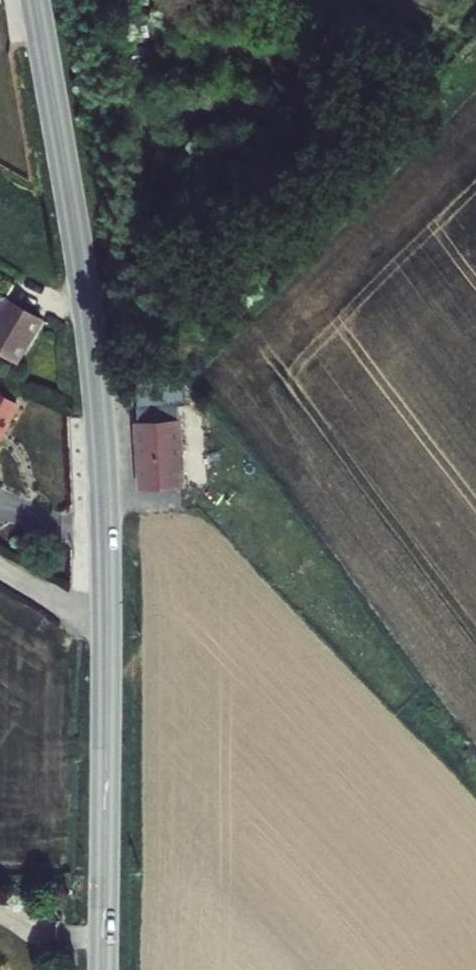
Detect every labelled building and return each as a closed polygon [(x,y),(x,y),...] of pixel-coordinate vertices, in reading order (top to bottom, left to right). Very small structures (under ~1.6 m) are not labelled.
[(3,274),(0,277),(0,318),(1,319),(0,319),(0,353),(21,368),(48,327),(17,305),(27,293),(3,274)] [(181,418),(174,389),(130,393),(134,501),(177,500),(172,419),(181,418)] [(18,406),(0,393),(0,438),(18,406)]
